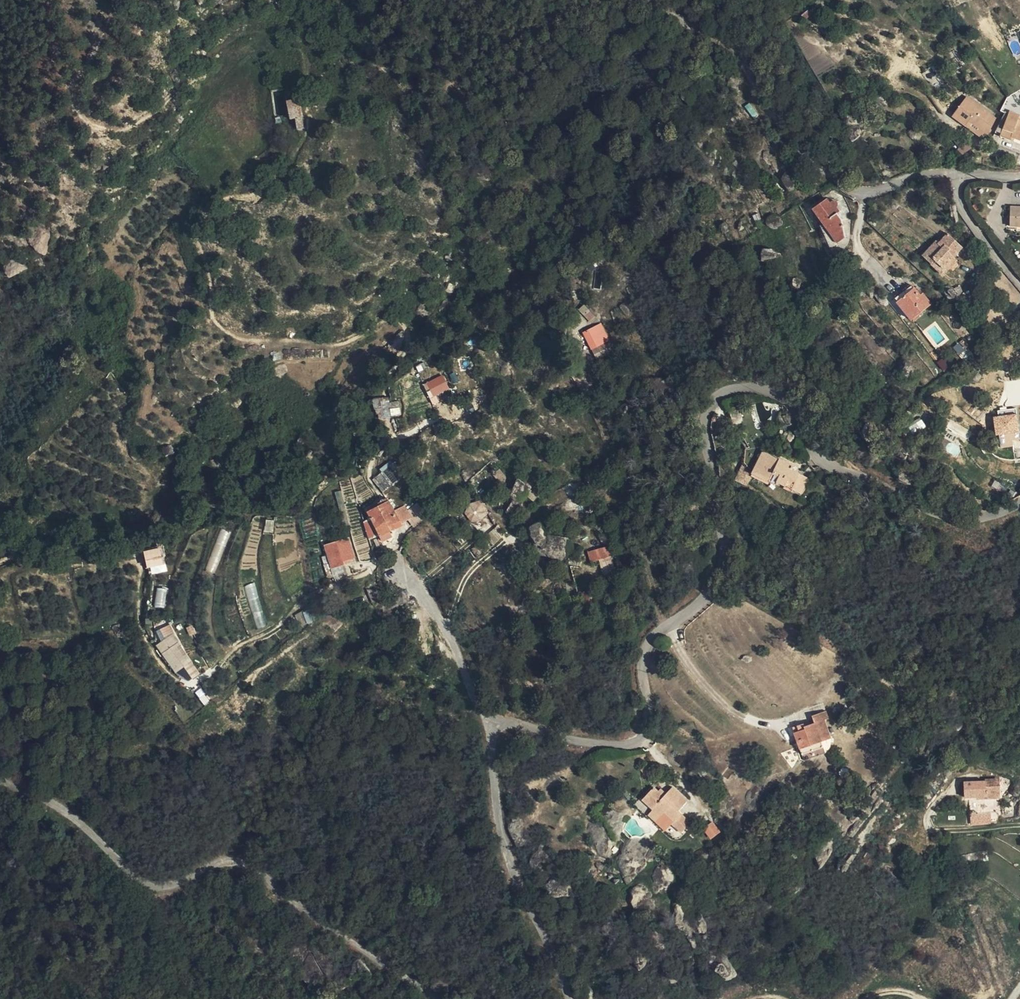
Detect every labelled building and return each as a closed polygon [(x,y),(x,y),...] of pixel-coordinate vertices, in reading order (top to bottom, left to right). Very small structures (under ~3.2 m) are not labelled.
[(285,99),(289,120),(294,119),(296,130),(304,129),(299,97),(285,99)] [(977,130),(985,136),(988,130),(993,120),(965,97),(949,116),(962,126),(966,121),(977,130)] [(988,130),(993,132),(1003,114),(998,111),(993,120),(988,130)] [(993,132),(997,134),(1000,129),(1009,134),(1008,137),(1019,142),(1019,121),(1016,119),(1017,116),(1007,111),(1005,115),(1003,114),(993,132)] [(974,135),(977,130),(966,121),(962,126),(974,135)] [(1000,129),(997,134),(996,136),(1006,141),(1008,137),(1009,134),(1000,129)] [(786,173),(779,179),(789,189),(795,183),(786,173)] [(827,200),(825,197),(809,208),(823,231),(827,229),(832,237),(840,232),(839,221),(834,212),(831,207),(827,200)] [(829,199),(827,200),(831,207),(834,206),(835,203),(835,202),(833,200),(831,199),(829,199)] [(1008,207),(1006,226),(1014,226),(1019,226),(1019,207),(1008,207)] [(827,229),(823,231),(831,245),(841,239),(840,232),(832,237),(827,229)] [(940,238),(934,244),(946,261),(955,253),(940,238)] [(946,261),(934,244),(931,247),(928,245),(915,259),(935,279),(948,265),(946,262),(946,261)] [(775,258),(774,248),(760,249),(761,260),(775,258)] [(897,292),(901,297),(907,292),(903,287),(897,292)] [(901,297),(894,302),(891,305),(904,323),(910,319),(924,308),(918,300),(915,302),(907,292),(901,297)] [(589,311),(585,316),(590,320),(594,315),(589,311)] [(602,345),(594,328),(583,333),(596,360),(609,353),(604,344),(602,345)] [(442,374),(426,382),(433,397),(449,389),(442,374)] [(387,397),(373,400),(376,418),(391,416),(387,397)] [(999,435),(1000,448),(1013,446),(1012,433),(1019,432),(1017,414),(993,416),(994,436),(999,435)] [(921,419),(908,427),(913,435),(926,427),(921,419)] [(395,456),(401,463),(406,460),(399,452),(395,456)] [(749,474),(754,477),(766,455),(761,452),(749,474)] [(791,469),(784,465),(782,468),(775,465),(777,461),(766,455),(754,477),(772,488),(775,483),(797,495),(805,480),(790,472),(791,469)] [(384,477),(394,469),(384,456),(374,464),(384,477)] [(739,471),(735,480),(746,485),(750,475),(739,471)] [(394,509),(401,505),(391,486),(384,490),(383,487),(369,495),(386,526),(394,521),(392,517),(397,513),(394,509)] [(479,499),(462,510),(472,524),(489,513),(479,499)] [(404,509),(401,505),(394,509),(397,513),(404,509)] [(542,523),(529,525),(532,540),(544,539),(542,523)] [(344,564),(355,557),(341,534),(330,541),(344,564)] [(598,550),(607,546),(603,534),(594,537),(598,550)] [(144,550),(148,575),(166,572),(162,547),(144,550)] [(165,607),(166,588),(155,588),(155,607),(165,607)] [(197,676),(172,623),(155,630),(161,642),(158,643),(171,673),(186,667),(191,679),(197,676)] [(184,668),(178,671),(185,682),(190,679),(184,668)] [(194,694),(205,705),(211,699),(200,688),(194,694)] [(811,728),(801,731),(800,729),(794,731),(795,736),(791,737),(796,755),(818,747),(827,744),(821,726),(826,724),(823,716),(809,721),(811,728)] [(818,747),(796,755),(798,759),(819,752),(818,747)] [(668,780),(664,776),(660,771),(648,782),(658,792),(667,801),(673,796),(680,804),(678,806),(687,816),(697,806),(685,793),(692,784),(678,770),(671,777),(668,780)] [(982,786),(962,787),(963,804),(997,802),(996,783),(982,784),(982,786)] [(667,801),(658,792),(653,797),(662,806),(667,801)] [(970,825),(991,824),(991,812),(970,812),(970,825)] [(702,830),(710,839),(720,831),(712,822),(702,830)]
